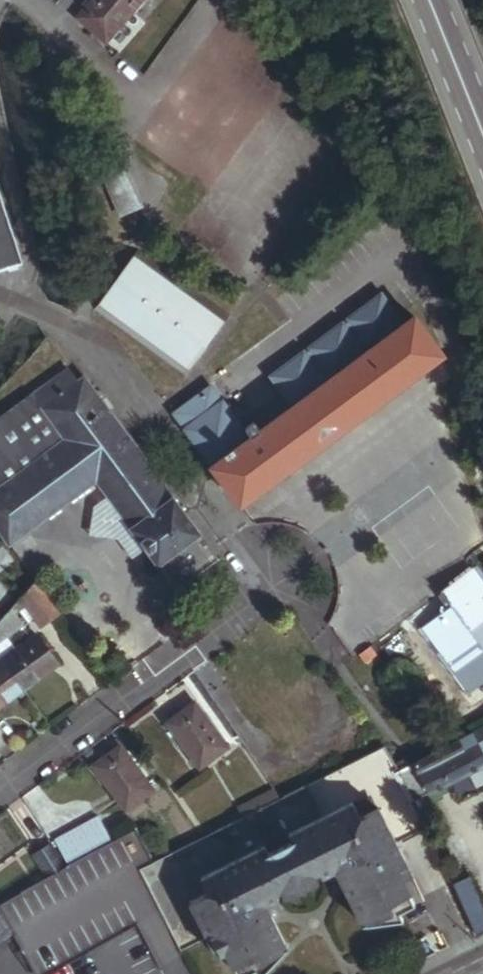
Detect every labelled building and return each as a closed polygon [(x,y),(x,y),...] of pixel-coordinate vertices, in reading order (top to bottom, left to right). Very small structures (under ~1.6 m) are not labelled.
[(145,0),(94,0),(78,19),(108,43),(145,0)] [(139,207),(118,161),(102,168),(122,214),(139,207)] [(0,196),(0,271),(22,264),(0,196)] [(225,311),(133,245),(91,304),(182,370),(225,311)] [(242,506),(443,356),(415,319),(402,328),(380,297),(346,322),(348,325),(343,328),(341,326),(307,351),(309,353),(304,357),(302,355),(269,379),(292,411),(251,441),(213,390),(177,417),(242,506)] [(87,380),(80,385),(70,372),(35,397),(68,441),(0,491),(0,530),(11,544),(97,482),(158,566),(199,537),(87,380)] [(177,417),(213,390),(212,388),(175,415),(177,417)] [(68,441),(35,397),(0,422),(0,491),(68,441)] [(468,571),(437,593),(449,610),(421,631),(468,693),(480,684),(482,688),(482,591),(468,571)] [(61,615),(40,585),(25,600),(44,627),(61,615)] [(23,628),(12,612),(0,624),(0,646),(23,628)] [(58,667),(37,638),(15,653),(12,649),(0,658),(0,661),(2,664),(23,693),(58,667)] [(2,664),(0,665),(0,710),(23,693),(2,664)] [(228,752),(195,706),(167,726),(200,772),(228,752)] [(416,763),(432,795),(482,768),(482,729),(416,763)] [(400,845),(429,831),(417,803),(414,804),(397,773),(400,771),(386,747),(279,801),(244,819),(203,839),(155,863),(138,872),(183,953),(210,940),(218,957),(229,952),(240,973),(251,973),(259,970),(261,973),(267,973),(291,948),(278,919),(275,918),(277,906),(283,903),(281,899),(289,895),(316,881),(324,877),(327,881),(333,877),(346,882),(345,886),(365,926),(407,922),(403,914),(417,907),(405,883),(415,878),(400,845)] [(156,793),(122,748),(94,769),(127,813),(156,793)] [(432,795),(416,763),(400,771),(397,773),(414,804),(417,803),(432,795)] [(244,819),(279,801),(274,793),(239,810),(244,819)] [(68,865),(110,841),(98,820),(56,844),(68,865)] [(0,910),(0,915),(14,939),(11,941),(30,973),(52,973),(138,926),(163,971),(186,958),(183,953),(138,872),(155,863),(138,831),(65,869),(48,880),(0,910)] [(65,869),(53,849),(35,860),(48,880),(65,869)] [(470,879),(453,887),(475,937),(482,933),(482,907),(470,879)] [(297,897),(313,889),(316,884),(316,881),(289,895),(291,896),(297,897)] [(11,941),(14,939),(0,915),(0,948),(11,941)]
